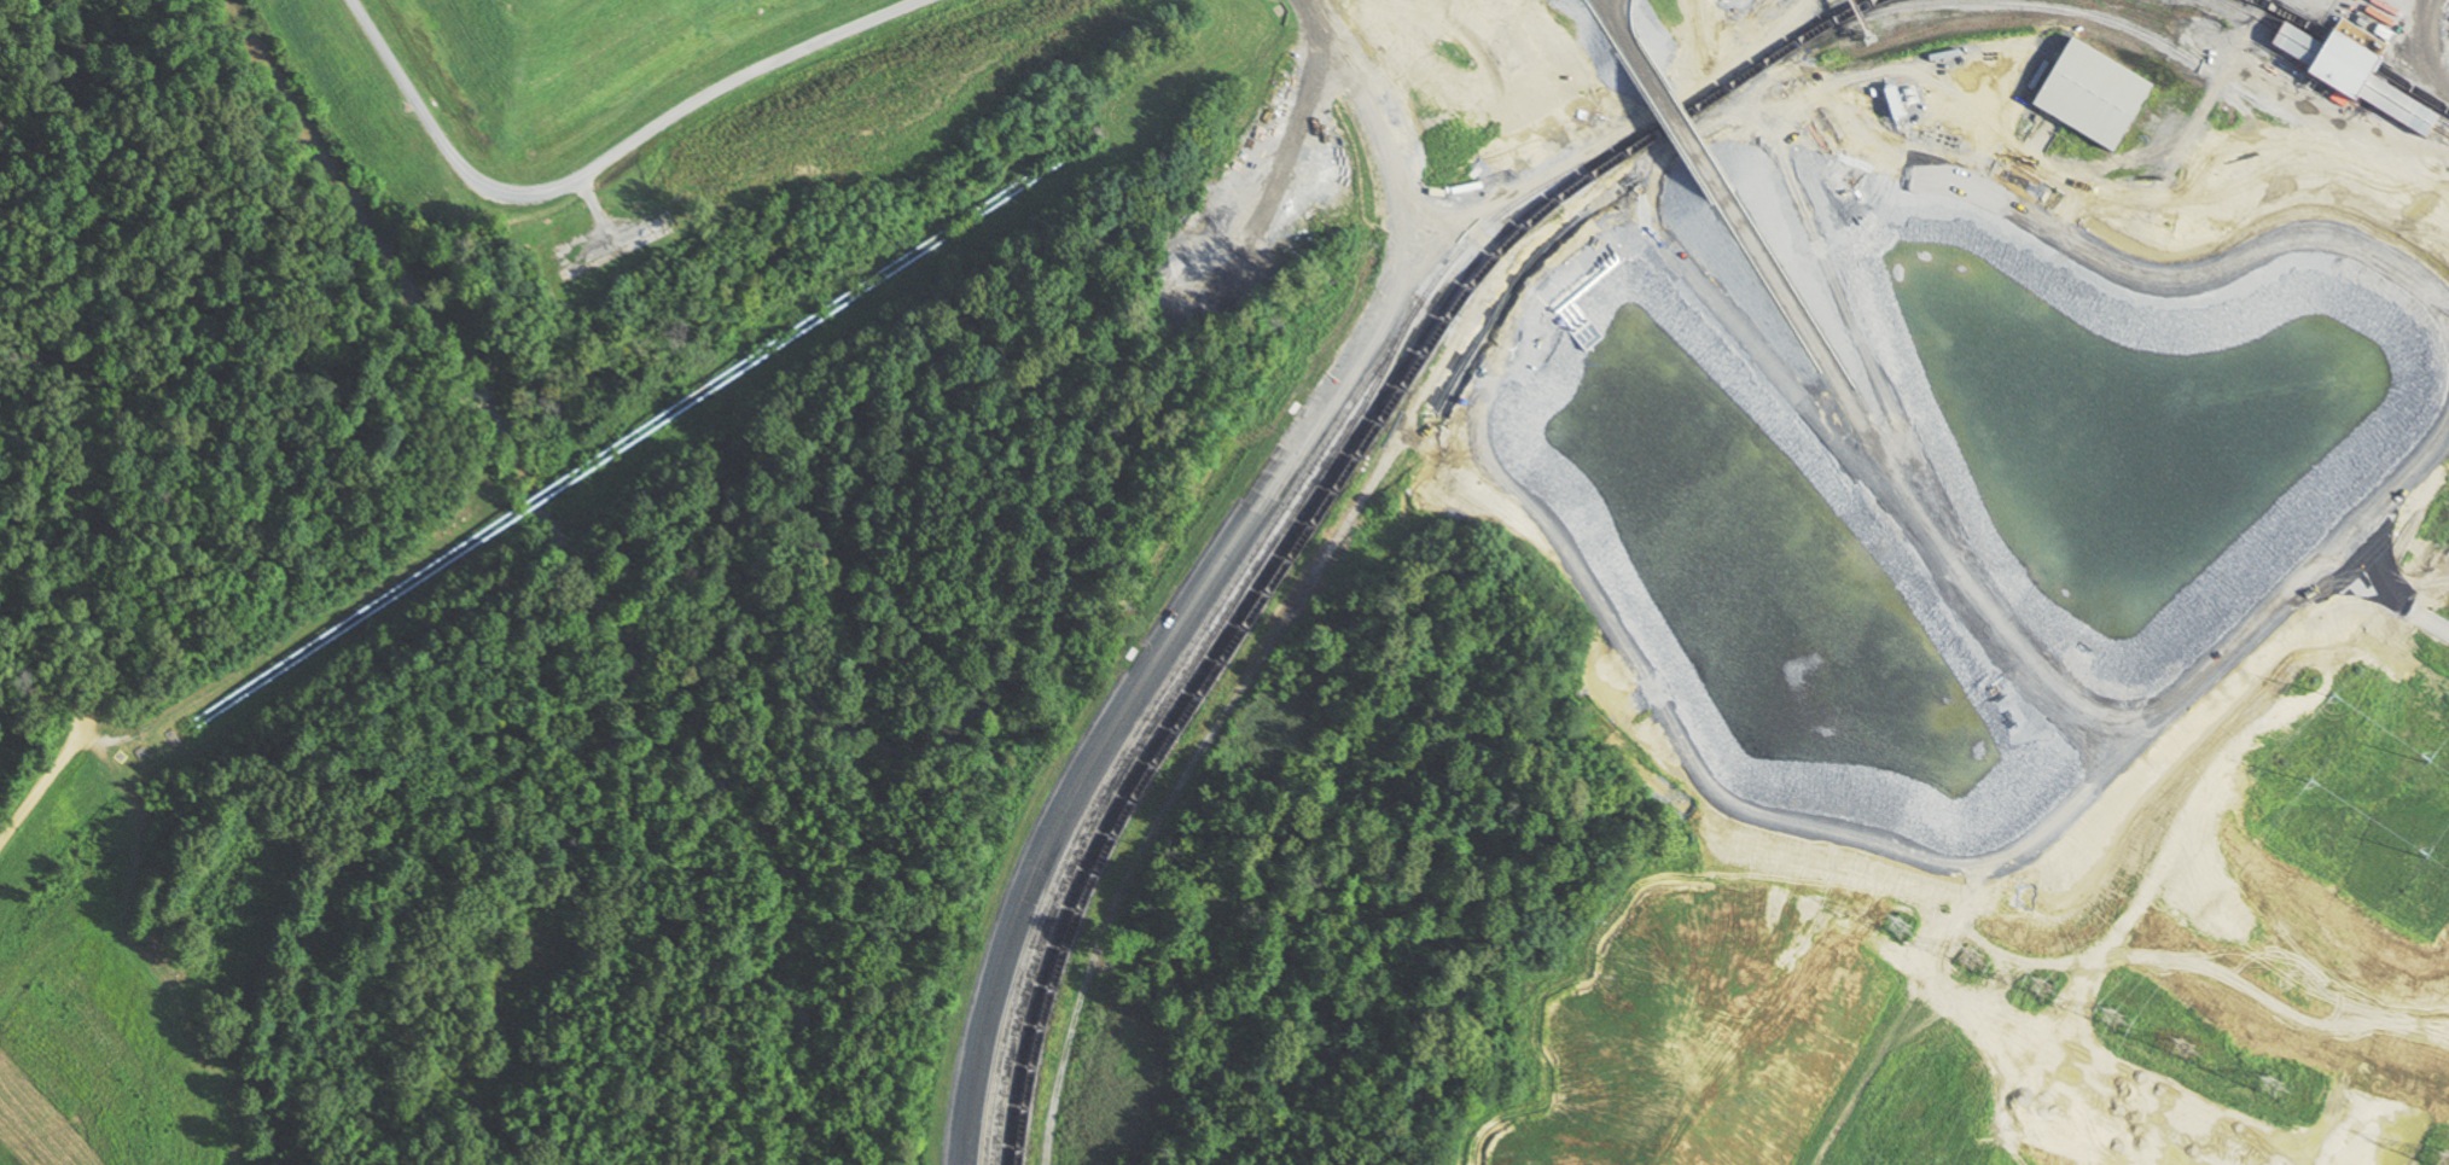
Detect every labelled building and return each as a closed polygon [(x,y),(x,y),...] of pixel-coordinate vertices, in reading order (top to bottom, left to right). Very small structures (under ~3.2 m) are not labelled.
[(2271,48),(2312,69),(2308,77),(2426,139),(2439,115),(2370,79),(2380,59),(2352,45),(2353,42),(2332,31),(2324,47),(2283,25),(2271,48)] [(2114,153),(2151,84),(2069,40),(2032,108),(2114,153)]
